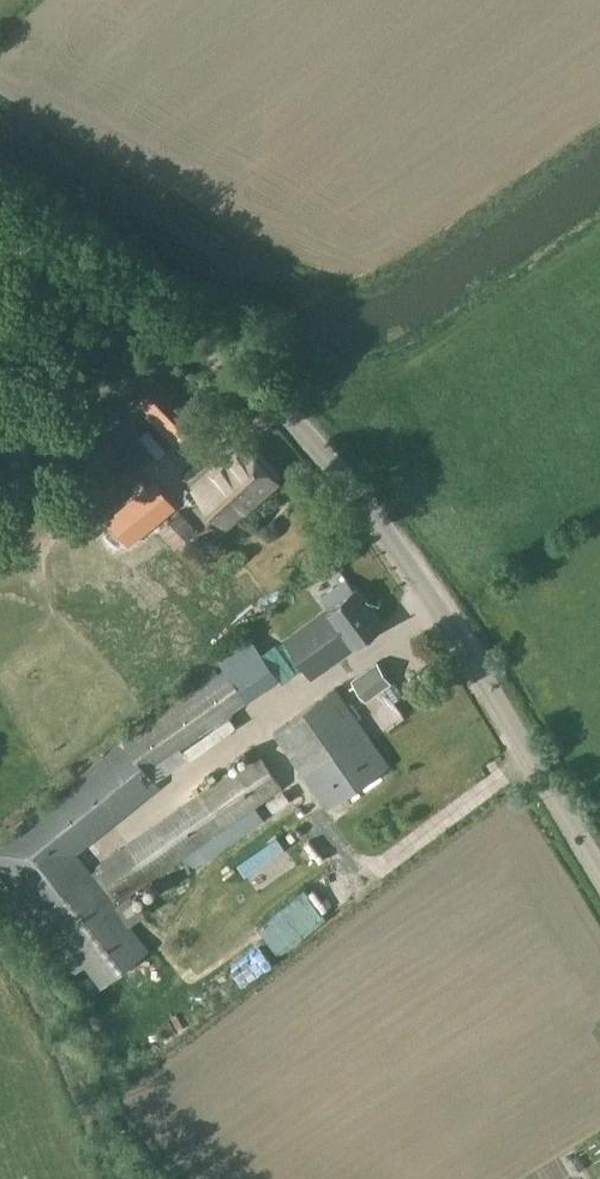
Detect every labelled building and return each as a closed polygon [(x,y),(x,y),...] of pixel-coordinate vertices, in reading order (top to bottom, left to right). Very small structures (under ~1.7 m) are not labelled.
[(203,416),(163,375),(135,401),(175,443),(203,416)] [(279,481),(245,444),(194,490),(228,527),(279,481)] [(383,626),(356,588),(328,608),(285,640),(312,678),(356,646),(383,626)] [(252,693),(278,675),(258,646),(232,664),(252,693)] [(392,682),(378,662),(353,680),(366,699),(392,682)] [(128,916),(127,917),(99,880),(104,876),(120,899),(283,786),(259,753),(97,866),(92,870),(78,852),(160,785),(148,770),(248,699),(227,668),(123,740),(0,840),(0,865),(44,921),(36,928),(57,955),(63,950),(95,991),(151,947),(128,916)] [(390,764),(337,688),(275,732),(278,737),(273,741),(281,752),(286,748),(327,807),(390,764)]
